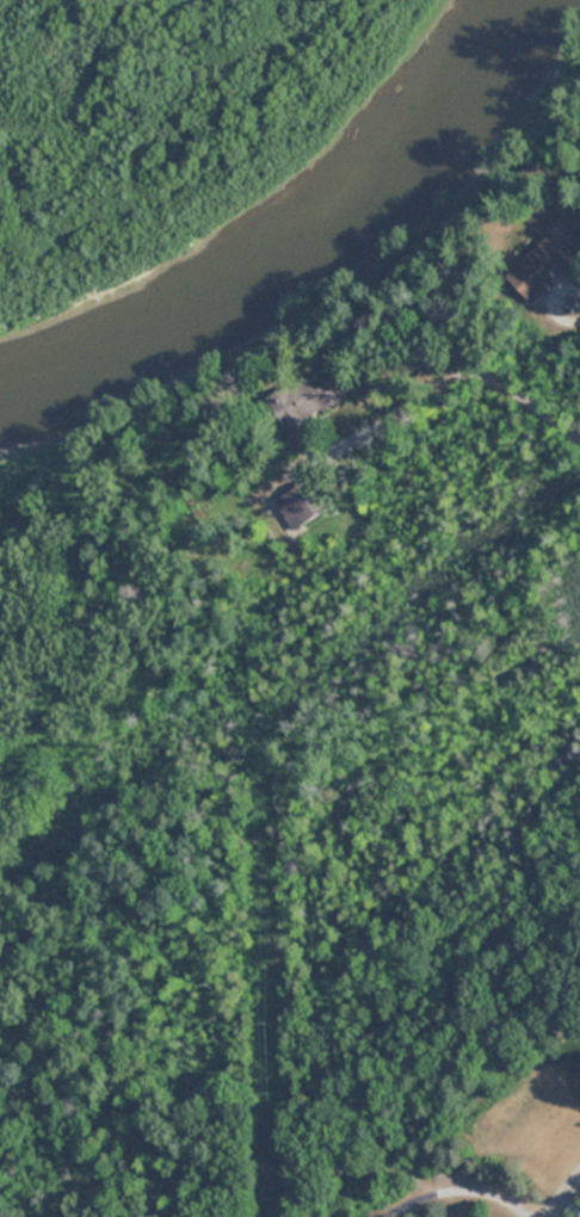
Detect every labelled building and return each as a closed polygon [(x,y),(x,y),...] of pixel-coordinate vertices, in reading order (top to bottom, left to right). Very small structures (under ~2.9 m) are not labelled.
[(535,299),(563,270),(579,286),(579,254),(555,229),(510,274),(535,299)] [(268,394),(282,430),(350,403),(336,367),(268,394)] [(276,497),(290,528),(330,511),(316,479),(276,497)]
